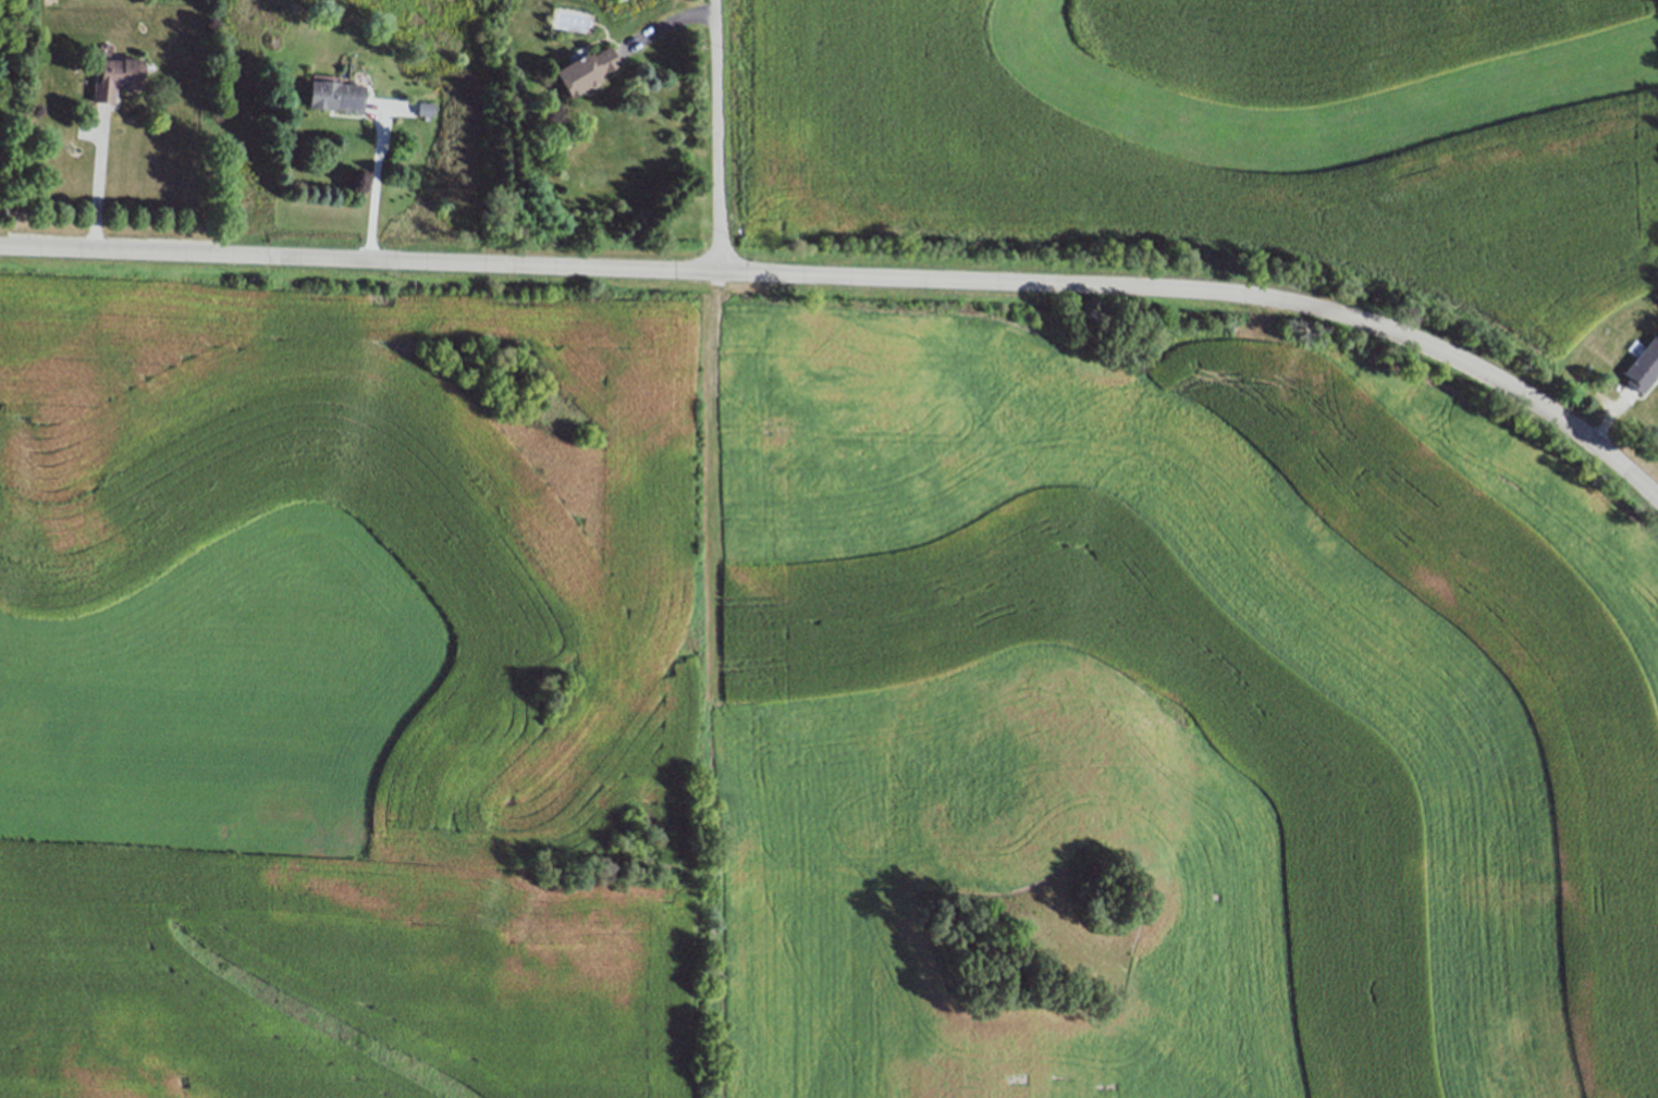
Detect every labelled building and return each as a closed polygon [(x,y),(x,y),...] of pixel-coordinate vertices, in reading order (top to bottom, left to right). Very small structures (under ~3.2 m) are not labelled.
[(554,72),(610,47),(617,65),(595,76),(600,86),(567,100),(554,72)] [(143,60),(142,89),(115,88),(115,103),(93,103),(93,83),(101,83),(102,59),(143,60)] [(364,85),(361,113),(308,110),(310,81),(364,85)] [(418,101),(434,103),(433,116),(417,114),(418,101)] [(34,119),(32,136),(22,135),(24,118),(34,119)] [(1654,335),(1657,339),(1657,371),(1641,393),(1626,381),(1630,377),(1623,372),(1654,335)]
